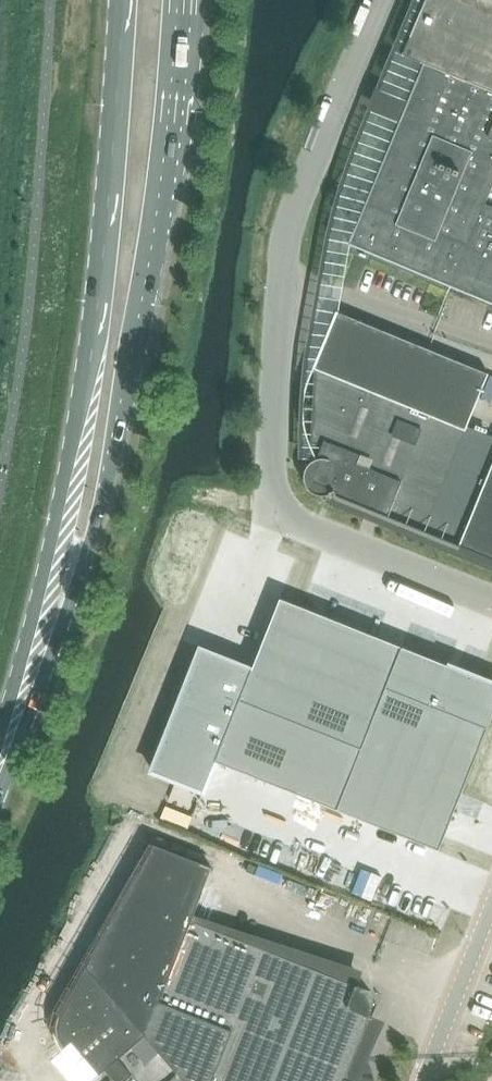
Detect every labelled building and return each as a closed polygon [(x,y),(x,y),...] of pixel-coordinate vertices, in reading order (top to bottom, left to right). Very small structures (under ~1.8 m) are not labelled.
[(344,246),(370,257),(371,253),(450,286),(491,303),(491,207),(486,205),(491,191),(491,0),(427,0),(404,55),(424,63),(408,103),(400,121),(350,242),(346,241),(344,246)] [(491,558),(491,436),(468,426),(490,374),(338,312),(315,369),(316,369),(312,446),(322,450),(307,487),(388,518),(390,514),(462,544),(461,545),(491,558)] [(228,652),(184,760),(238,782),(247,759),(422,831),(486,681),(333,619),(320,616),(308,619),(307,623),(303,625),(283,675),(228,652)] [(188,830),(192,817),(166,806),(161,819),(188,830)] [(84,965),(185,1080),(367,1080),(357,1049),(376,999),(372,989),(192,919),(213,866),(150,841),(87,961),(84,965)] [(84,965),(61,1006),(58,1013),(57,1020),(57,1027),(59,1033),(61,1040),(66,1046),(94,1077),(89,1080),(185,1080),(84,965)]
